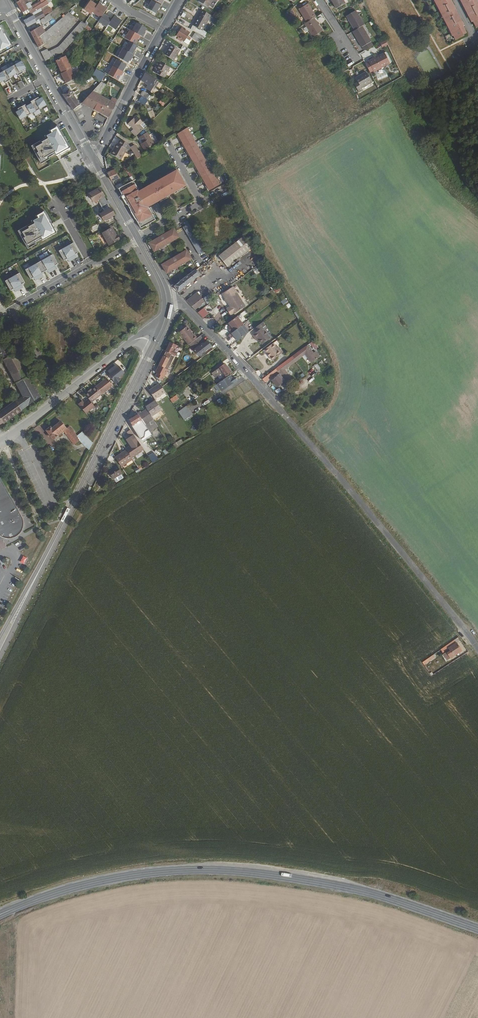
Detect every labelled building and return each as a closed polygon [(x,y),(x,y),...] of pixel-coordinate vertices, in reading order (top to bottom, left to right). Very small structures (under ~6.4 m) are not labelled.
[(24,15),(30,12),(29,11),(32,9),(27,0),(23,0),(22,0),(17,2),(24,15)] [(83,11),(115,31),(122,21),(114,16),(112,19),(103,14),(107,9),(98,3),(97,5),(90,0),(83,11)] [(152,1),(151,0),(147,8),(155,13),(160,5),(152,1)] [(451,28),(449,29),(452,35),(454,34),(456,39),(465,34),(464,33),(467,32),(466,29),(464,25),(463,24),(464,24),(459,15),(460,15),(455,4),(454,5),(452,0),(434,0),(437,5),(439,4),(443,13),(442,14),(444,20),(446,19),(451,28)] [(463,0),(462,1),(468,13),(472,21),(472,20),(476,28),(477,27),(477,5),(477,4),(477,3),(477,0),(463,0)] [(299,9),(307,22),(314,17),(316,16),(307,3),(299,9)] [(32,9),(29,11),(30,12),(31,14),(39,10),(38,9),(42,7),(40,5),(32,9)] [(200,14),(209,19),(211,15),(202,10),(200,14)] [(347,16),(355,30),(362,26),(364,25),(356,10),(347,16)] [(42,12),(24,21),(27,27),(35,22),(37,25),(40,23),(38,19),(44,16),(42,12)] [(44,34),(40,37),(43,43),(75,17),(69,12),(44,34)] [(200,14),(191,29),(201,34),(209,19),(200,14)] [(305,23),(313,37),(322,31),(314,17),(307,22),(305,23)] [(48,52),(51,58),(63,52),(87,25),(82,22),(59,46),(48,52)] [(136,23),(132,31),(140,36),(143,37),(145,34),(143,33),(146,28),(136,23)] [(352,31),(361,47),(362,47),(370,42),(371,42),(362,26),(355,30),(352,31)] [(0,27),(0,54),(6,50),(7,53),(14,48),(6,34),(5,35),(0,27)] [(30,32),(38,47),(44,45),(43,43),(40,37),(44,34),(40,27),(30,32)] [(182,28),(177,36),(184,41),(190,32),(182,28)] [(138,39),(140,36),(132,31),(130,30),(125,38),(129,41),(134,44),(137,39),(138,39)] [(134,44),(129,41),(124,50),(132,54),(137,45),(134,44)] [(370,42),(362,47),(364,51),(372,46),(370,42)] [(171,44),(165,55),(174,60),(180,49),(171,44)] [(122,48),(117,57),(127,63),(129,60),(130,58),(131,58),(133,55),(132,54),(124,50),(122,48)] [(41,52),(45,61),(51,58),(48,52),(47,49),(41,52)] [(369,60),(374,72),(391,63),(386,54),(381,57),(380,55),(369,60)] [(56,61),(62,73),(71,68),(65,56),(56,61)] [(116,59),(113,66),(122,72),(126,65),(116,59)] [(0,75),(0,83),(1,84),(5,82),(6,84),(11,81),(10,79),(17,75),(18,77),(24,74),(23,72),(26,70),(22,62),(0,75)] [(161,62),(157,69),(158,70),(156,73),(165,78),(167,75),(166,74),(170,67),(161,62)] [(113,66),(108,75),(117,80),(120,75),(121,76),(123,72),(122,72),(113,66)] [(62,73),(59,74),(61,78),(62,77),(63,79),(65,83),(75,78),(71,68),(62,73)] [(96,68),(92,75),(100,83),(105,73),(96,68)] [(356,77),(358,81),(354,83),(359,92),(363,90),(361,87),(372,81),(366,71),(356,77)] [(145,73),(141,81),(148,85),(146,88),(151,90),(157,80),(149,76),(146,74),(145,73)] [(92,75),(91,76),(86,84),(80,88),(88,95),(97,86),(100,83),(92,75)] [(88,95),(81,103),(107,118),(114,105),(99,97),(104,86),(100,83),(97,86),(88,95)] [(5,89),(8,95),(13,93),(9,86),(5,89)] [(63,92),(63,93),(63,95),(73,110),(80,104),(69,89),(67,86),(62,89),(63,91),(63,92)] [(142,96),(149,100),(151,95),(144,91),(142,96)] [(139,101),(146,104),(149,100),(142,96),(139,101)] [(18,110),(15,112),(20,120),(46,105),(42,98),(42,97),(39,99),(38,97),(30,101),(31,103),(26,106),(25,104),(17,109),(18,110)] [(130,123),(134,128),(132,130),(137,134),(144,127),(141,124),(144,121),(139,116),(136,118),(135,118),(130,123)] [(70,148),(57,126),(49,130),(50,133),(44,136),(45,138),(39,142),(40,143),(33,147),(36,153),(35,154),(40,162),(55,154),(55,156),(56,155),(69,148),(70,148)] [(180,141),(190,136),(186,128),(177,134),(179,137),(178,138),(180,141)] [(140,136),(143,142),(141,143),(145,149),(154,144),(147,131),(140,136)] [(185,148),(194,143),(190,136),(181,141),(183,144),(182,145),(184,149),(185,148)] [(118,139),(116,144),(124,148),(126,144),(118,139)] [(115,143),(110,154),(120,159),(126,149),(124,148),(116,144),(115,143)] [(189,155),(198,150),(194,143),(185,148),(187,151),(186,152),(188,156),(189,155)] [(129,147),(135,155),(139,153),(134,144),(129,147)] [(69,148),(56,155),(56,156),(70,148),(69,148)] [(193,162),(202,157),(198,150),(189,155),(191,158),(190,159),(191,163),(193,162)] [(195,170),(206,164),(202,157),(193,162),(195,165),(193,166),(195,170)] [(199,177),(210,171),(206,164),(197,169),(199,173),(197,173),(199,177)] [(107,173),(112,181),(114,180),(117,179),(119,178),(114,170),(107,173)] [(139,193),(132,181),(121,188),(123,192),(125,195),(122,197),(128,206),(129,205),(131,208),(130,209),(132,212),(132,213),(137,221),(136,221),(142,230),(157,222),(149,207),(186,187),(178,171),(139,193)] [(203,184),(204,183),(214,178),(210,171),(200,176),(202,180),(201,180),(203,184)] [(205,187),(207,191),(218,185),(214,178),(204,183),(206,187),(205,187)] [(97,200),(104,212),(100,214),(104,221),(114,215),(99,189),(89,194),(93,202),(97,200)] [(93,202),(100,214),(104,212),(97,200),(93,202)] [(43,240),(57,232),(48,216),(47,217),(43,211),(36,215),(37,217),(31,220),(32,222),(26,226),(27,228),(20,231),(24,238),(22,238),(27,247),(42,238),(43,240)] [(204,250),(186,220),(182,222),(184,224),(182,226),(188,237),(198,253),(204,250)] [(102,233),(109,245),(120,239),(118,235),(116,236),(111,227),(102,233)] [(170,229),(167,231),(172,240),(173,239),(173,238),(176,236),(176,237),(178,236),(173,227),(170,229)] [(164,233),(160,235),(166,243),(167,242),(167,241),(170,240),(170,241),(172,240),(167,231),(164,233)] [(158,236),(155,238),(160,247),(161,246),(161,245),(164,243),(164,244),(166,243),(160,235),(158,236)] [(243,236),(219,256),(228,267),(252,247),(243,236)] [(160,247),(155,238),(150,241),(148,242),(153,250),(155,249),(154,249),(157,247),(158,248),(160,247)] [(73,243),(59,251),(65,261),(68,259),(69,262),(77,258),(76,255),(79,253),(73,243)] [(186,250),(180,253),(185,262),(186,261),(186,260),(189,259),(189,260),(191,258),(186,250)] [(180,253),(174,257),(179,266),(180,265),(180,264),(183,262),(183,263),(185,262),(180,253)] [(53,254),(25,270),(30,279),(34,277),(35,281),(43,276),(42,273),(47,270),(49,273),(57,268),(55,265),(58,264),(53,254)] [(174,257),(168,261),(173,269),(174,268),(174,267),(177,266),(177,267),(179,266),(174,257)] [(161,264),(166,273),(168,272),(168,271),(170,269),(171,270),(173,269),(168,261),(161,264)] [(224,272),(227,277),(239,270),(235,264),(224,272)] [(195,271),(174,286),(178,292),(190,283),(199,276),(195,271)] [(19,273),(5,281),(11,290),(14,289),(15,292),(23,287),(22,284),(25,283),(19,273)] [(224,293),(232,306),(229,308),(233,313),(243,306),(231,288),(224,293)] [(198,293),(187,302),(191,307),(202,298),(201,297),(198,293)] [(202,298),(191,307),(195,310),(205,303),(202,298)] [(202,318),(208,314),(204,307),(198,311),(202,318)] [(243,324),(237,316),(228,323),(230,326),(228,327),(230,329),(229,330),(231,333),(243,324)] [(252,335),(257,342),(259,340),(262,344),(270,338),(262,327),(265,325),(262,322),(257,326),(253,329),(256,332),(252,335)] [(189,344),(195,340),(192,337),(191,338),(189,335),(190,334),(185,328),(175,335),(176,337),(176,339),(177,341),(179,341),(184,347),(189,344)] [(23,396),(1,411),(0,412),(0,424),(2,423),(41,396),(17,353),(12,355),(0,333),(0,355),(23,396)] [(195,340),(189,344),(193,349),(203,341),(200,336),(195,340)] [(203,341),(193,349),(197,355),(201,352),(202,353),(210,346),(207,342),(205,343),(203,341)] [(176,345),(170,342),(165,351),(174,356),(176,353),(172,351),(174,348),(175,349),(176,345)] [(264,350),(272,360),(282,353),(278,347),(276,348),(273,343),(264,350)] [(288,360),(262,379),(265,382),(279,372),(280,374),(272,380),(277,387),(290,377),(284,370),(305,355),(311,363),(317,359),(307,345),(288,360)] [(165,353),(158,365),(167,370),(173,357),(165,353)] [(224,364),(212,373),(215,378),(223,372),(225,376),(230,373),(224,364)] [(167,370),(158,365),(156,371),(157,373),(155,377),(162,381),(167,370)] [(119,367),(108,375),(115,385),(120,381),(118,378),(124,373),(119,367)] [(229,376),(216,384),(221,392),(237,381),(234,377),(232,379),(231,379),(229,376)] [(106,378),(95,387),(101,394),(112,386),(106,378)] [(148,390),(154,399),(165,392),(162,387),(159,383),(148,390)] [(101,394),(95,387),(91,390),(88,392),(85,395),(91,402),(101,394)] [(178,398),(176,395),(170,399),(172,403),(178,398)] [(145,406),(146,408),(151,415),(160,408),(154,399),(145,406)] [(82,401),(78,404),(85,414),(94,407),(89,400),(84,403),(82,401)] [(186,406),(178,411),(181,416),(189,411),(186,406)] [(140,412),(141,414),(139,416),(143,423),(152,417),(151,415),(146,408),(140,412)] [(181,416),(183,419),(192,414),(189,411),(181,416)] [(138,414),(129,420),(132,425),(136,422),(143,433),(148,429),(143,423),(139,416),(138,414)] [(51,427),(47,430),(53,439),(64,431),(68,437),(74,445),(80,441),(70,428),(66,429),(61,422),(52,429),(51,427)] [(125,448),(126,450),(131,457),(141,451),(140,449),(142,448),(140,444),(138,441),(135,436),(134,436),(130,429),(126,431),(130,436),(127,438),(131,444),(125,448)] [(135,436),(138,441),(140,444),(144,442),(138,433),(134,436),(135,436)] [(182,440),(172,447),(173,449),(183,443),(182,440)] [(172,447),(163,452),(165,455),(165,454),(173,449),(172,447)] [(126,450),(115,457),(121,466),(132,459),(131,457),(126,450)] [(153,452),(147,455),(152,462),(158,458),(153,452)] [(20,457),(23,464),(29,461),(27,454),(20,457)] [(35,460),(37,469),(45,466),(43,459),(42,460),(41,459),(35,460)] [(116,466),(108,471),(112,479),(121,473),(116,466)] [(4,539),(9,538),(10,538),(13,538),(17,536),(19,534),(21,532),(23,528),(24,525),(24,522),(23,521),(23,519),(22,517),(0,479),(0,539),(4,539)] [(42,496),(45,495),(41,484),(34,487),(37,495),(40,493),(42,496)] [(462,650),(453,640),(441,649),(448,661),(462,650)] [(424,665),(435,658),(434,655),(422,661),(424,665)]
